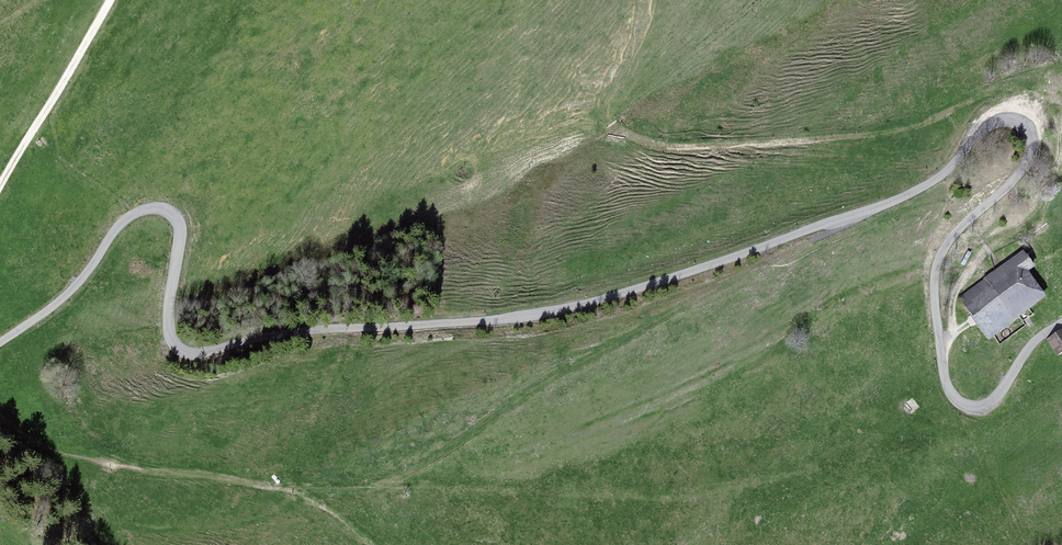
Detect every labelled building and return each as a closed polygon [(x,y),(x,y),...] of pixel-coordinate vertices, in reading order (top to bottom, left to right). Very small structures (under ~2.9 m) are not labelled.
[(1026,255),(963,300),(989,336),(1045,295),(1027,271),(1034,266),(1026,255)] [(1048,339),(1058,355),(1061,353),(1061,330),(1048,339)]
